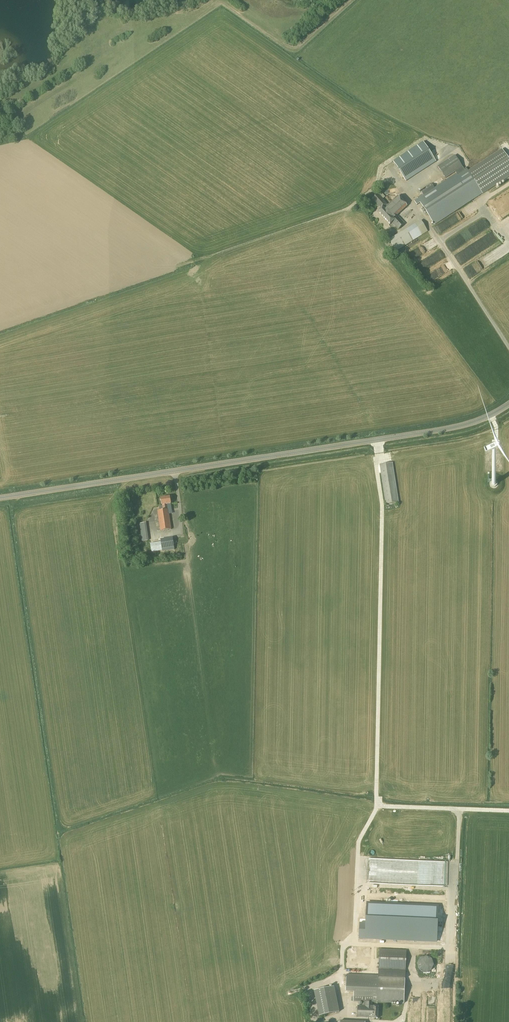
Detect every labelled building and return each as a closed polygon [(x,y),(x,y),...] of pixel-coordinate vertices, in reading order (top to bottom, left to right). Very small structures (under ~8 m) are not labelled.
[(393,162),(406,181),(436,162),(423,142),(393,162)] [(415,201),(417,205),(420,204),(434,225),(482,193),(483,194),(508,177),(508,160),(502,149),(468,171),(466,168),(464,169),(455,155),(438,167),(445,178),(455,172),(457,174),(435,188),(432,184),(420,191),(423,196),(417,199),(418,200),(415,201)] [(378,194),(373,199),(381,209),(378,212),(390,225),(392,223),(399,230),(405,223),(398,217),(397,218),(396,217),(408,206),(398,196),(388,205),(383,200),(383,199),(378,194)] [(421,220),(389,240),(396,252),(428,232),(421,220)] [(419,256),(438,244),(434,239),(415,251),(419,256)] [(442,260),(440,254),(428,258),(430,264),(442,260)] [(392,463),(380,465),(386,504),(398,502),(392,463)] [(163,510),(157,511),(160,531),(172,529),(169,509),(168,509),(167,505),(171,504),(170,497),(161,498),(162,506),(163,510)] [(146,523),(140,524),(142,541),(148,540),(146,523)] [(173,538),(161,540),(163,551),(175,550),(173,538)] [(369,858),(368,881),(390,882),(391,875),(393,876),(395,878),(395,871),(397,874),(403,874),(402,873),(404,871),(400,871),(392,870),(393,872),(394,872),(393,874),(391,874),(390,875),(390,869),(388,865),(401,866),(403,865),(403,868),(406,866),(407,868),(410,867),(414,867),(414,861),(369,858)] [(359,938),(437,941),(438,907),(367,903),(366,923),(360,923),(359,938)] [(380,949),(378,976),(381,976),(381,977),(405,978),(407,950),(380,949)] [(419,970),(425,973),(431,971),(434,965),(432,959),(426,956),(420,958),(417,964),(419,970)] [(347,975),(346,990),(354,990),(354,1002),(362,1002),(362,1005),(358,1005),(357,1018),(373,1019),(373,1018),(378,1019),(379,1007),(374,1006),(372,1006),(372,1002),(378,1003),(378,1002),(404,1004),(405,978),(381,977),(381,976),(378,976),(347,975)] [(339,1012),(334,987),(314,991),(319,1016),(339,1012)]
